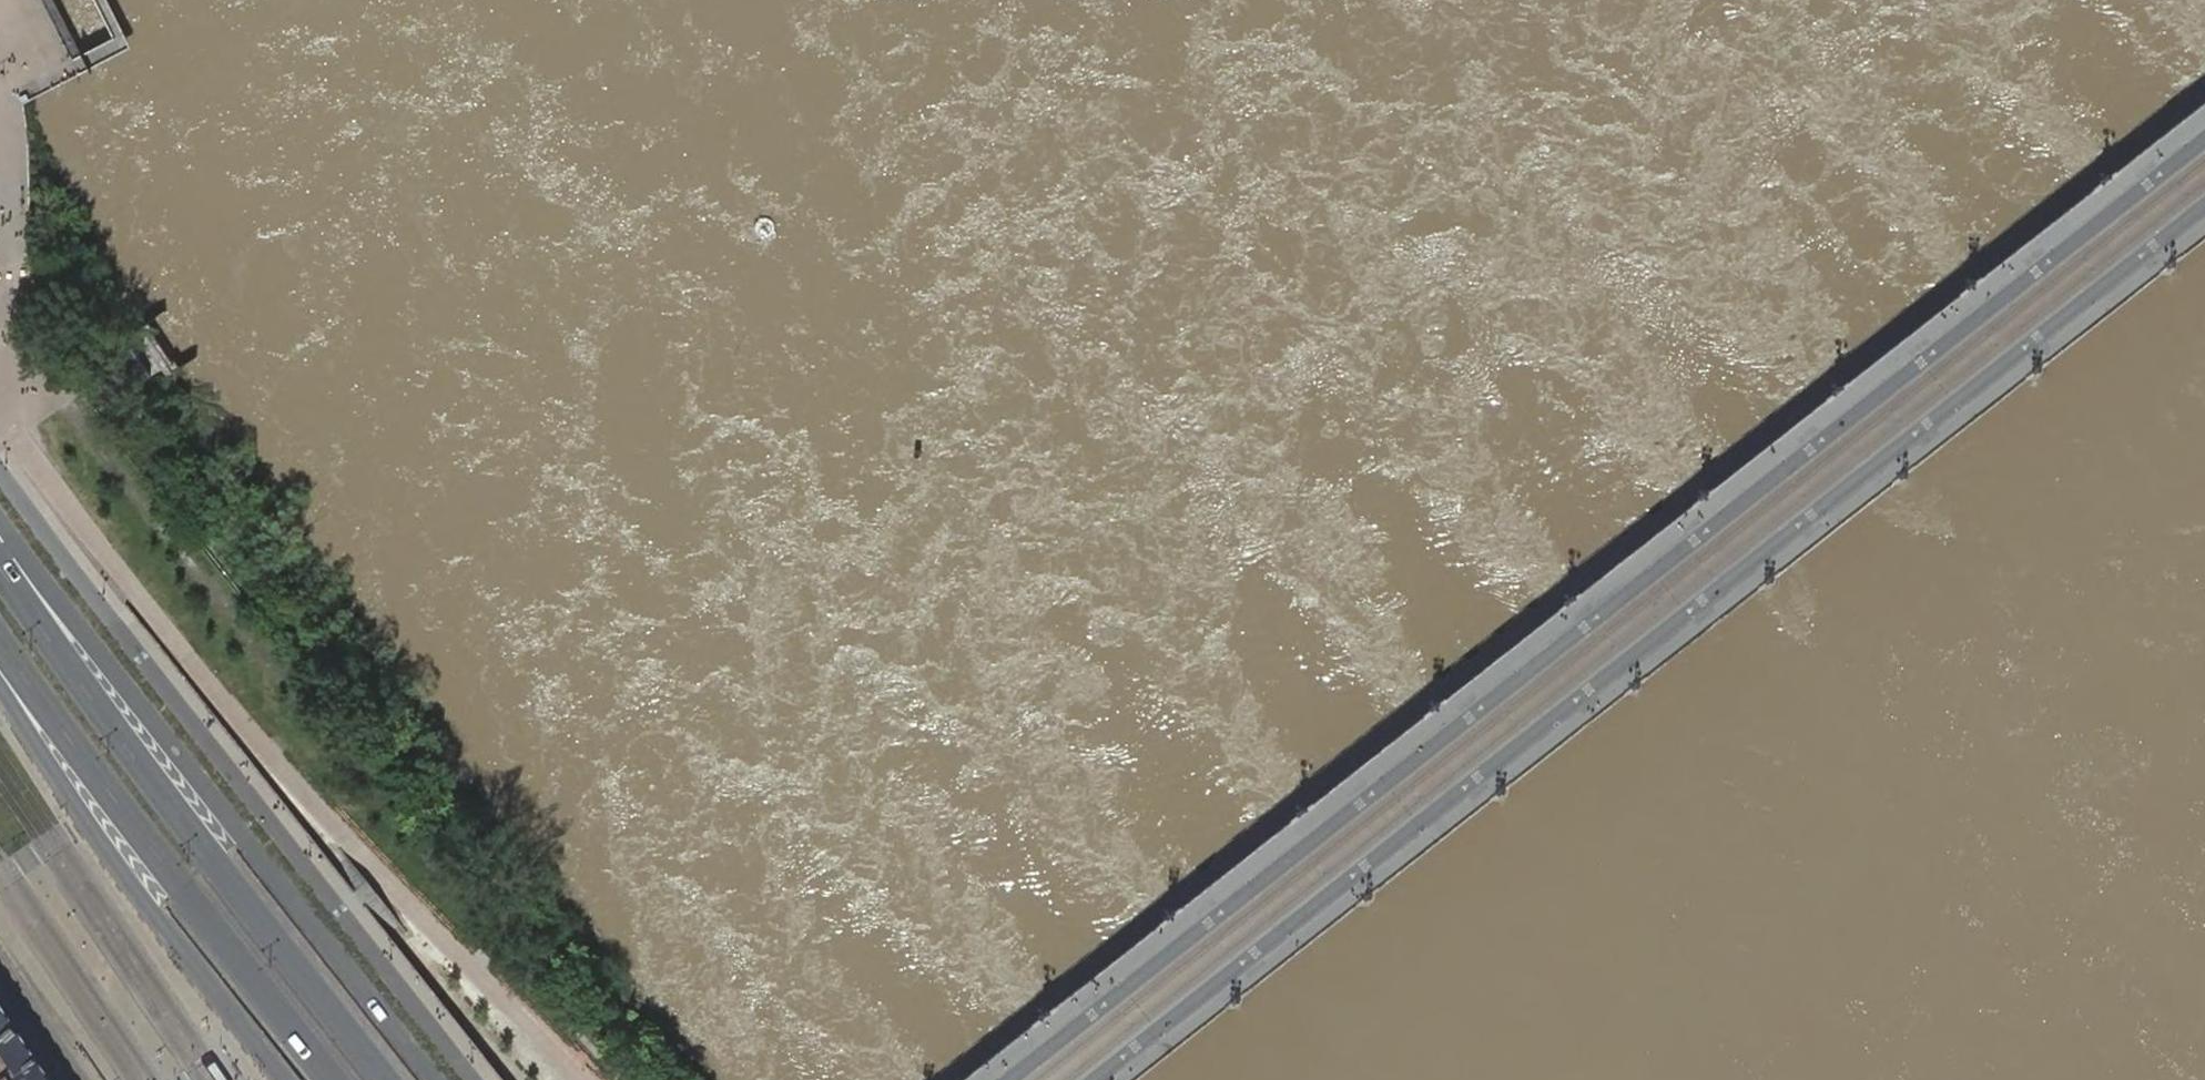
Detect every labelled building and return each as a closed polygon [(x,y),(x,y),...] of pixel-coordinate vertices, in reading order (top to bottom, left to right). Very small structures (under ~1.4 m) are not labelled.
[(21,1038),(1,1009),(0,1007),(0,1057),(21,1038)] [(42,1069),(21,1038),(0,1057),(0,1079),(28,1079),(42,1069)] [(42,1069),(28,1079),(50,1079),(42,1069)]
